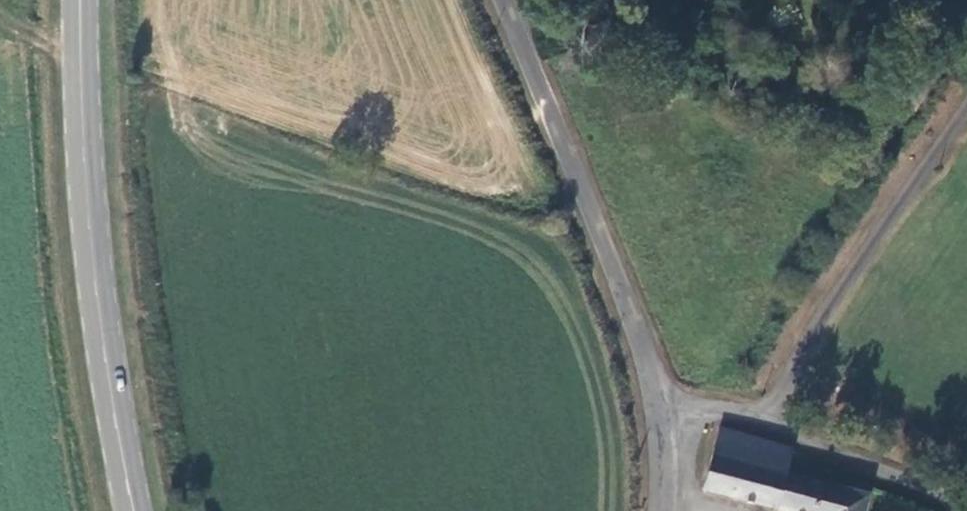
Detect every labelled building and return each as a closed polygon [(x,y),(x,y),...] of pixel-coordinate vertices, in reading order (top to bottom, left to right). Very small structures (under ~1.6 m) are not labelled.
[(717,432),(700,497),(760,510),(859,510),(862,499),(784,480),(788,453),(717,432)]
